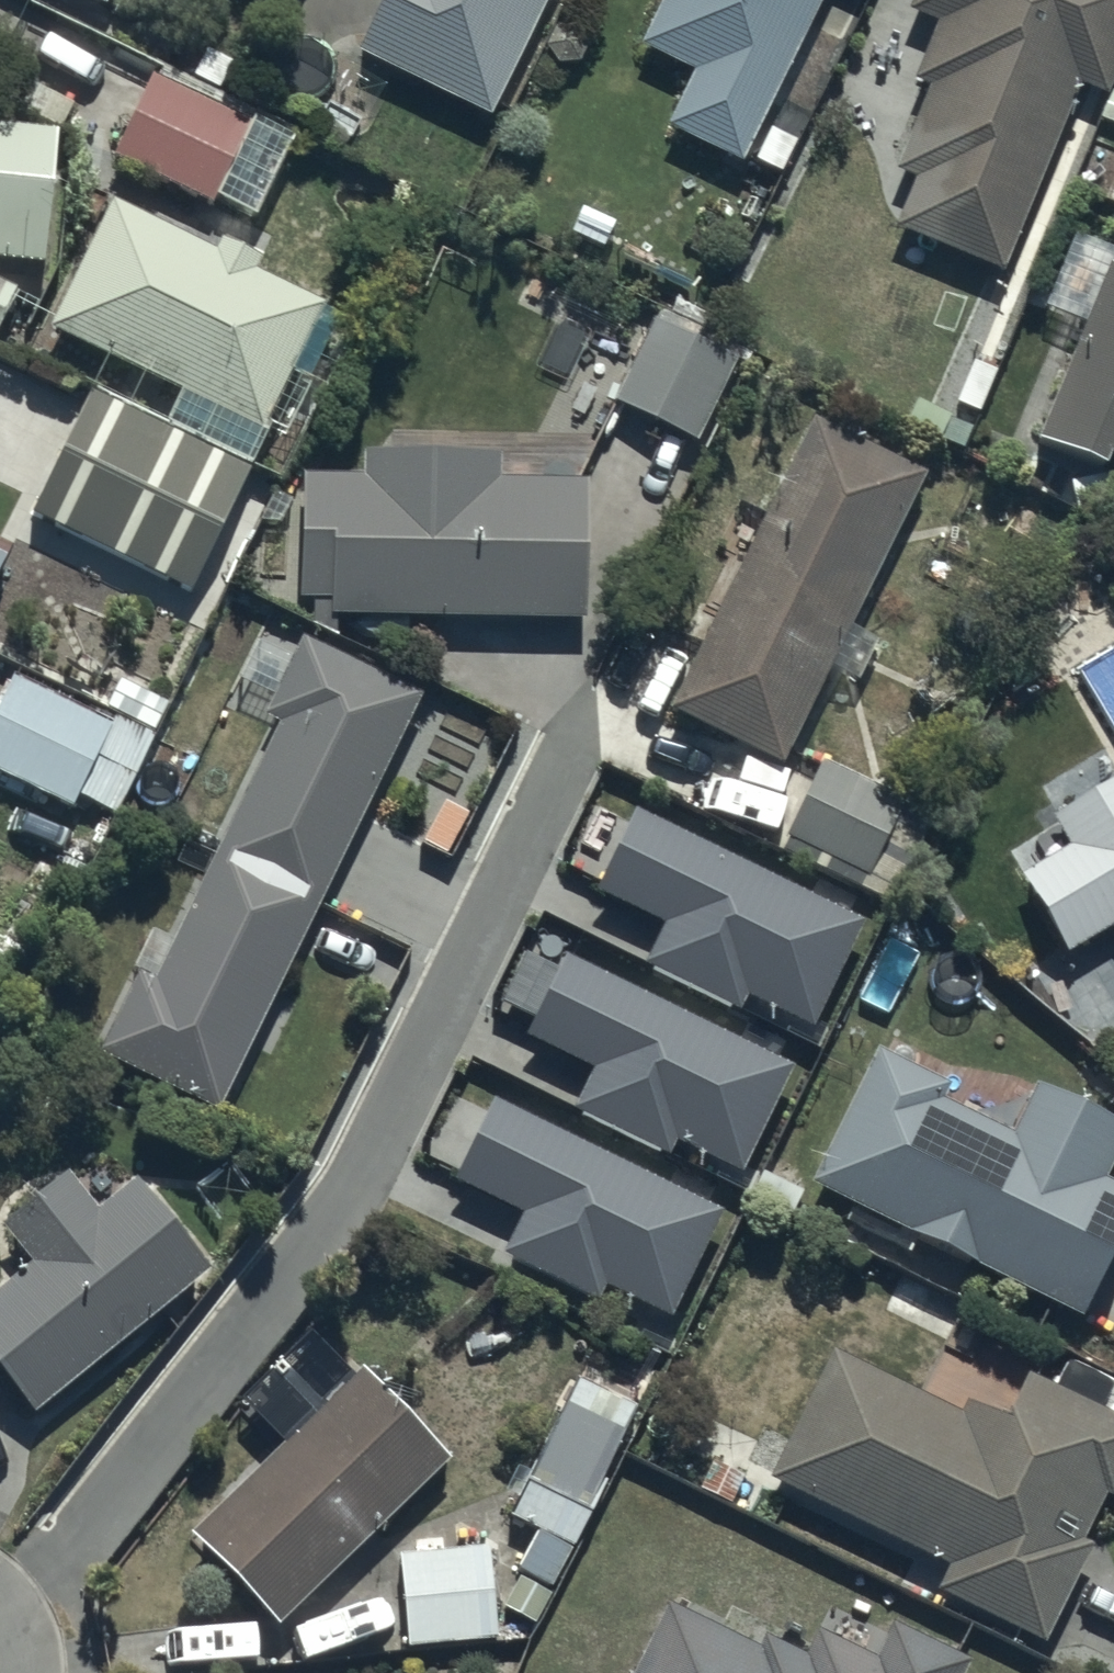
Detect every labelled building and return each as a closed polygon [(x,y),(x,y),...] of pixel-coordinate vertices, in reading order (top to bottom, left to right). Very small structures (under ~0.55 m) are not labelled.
[(485,110),(540,0),(376,0),(354,43),(485,110)] [(740,148),(778,169),(794,136),(757,115),(816,0),(658,0),(638,39),(692,67),(664,120),(736,156),(740,148)] [(1000,265),(1076,78),(1103,89),(1113,62),(1113,0),(891,0),(889,6),(882,3),(860,58),(857,57),(836,107),(860,117),(855,131),(867,136),(893,222),(1000,265)] [(148,70),(108,151),(248,217),(278,155),(237,136),(252,104),(215,87),(229,58),(203,45),(188,76),(183,73),(178,84),(148,70)] [(51,123),(0,119),(0,255),(41,258),(51,123)] [(108,195),(45,320),(259,425),(321,299),(255,266),(262,251),(222,232),(215,247),(108,195)] [(1035,434),(1101,457),(1106,446),(1113,449),(1113,260),(1109,258),(1035,434)] [(0,278),(0,308),(12,284),(0,278)] [(747,360),(652,312),(610,394),(618,398),(589,455),(620,471),(649,414),(694,436),(695,434),(706,440),(747,360)] [(252,465),(93,387),(30,515),(189,593),(252,465)] [(921,469),(808,412),(666,703),(780,759),(921,469)] [(327,592),(327,609),(583,614),(585,475),(495,474),(496,446),(361,443),(361,469),(299,468),(297,592),(327,592)] [(415,849),(358,820),(421,687),(296,628),(257,710),(273,718),(229,809),(220,805),(210,826),(228,835),(214,864),(224,869),(215,887),(195,877),(150,971),(136,964),(129,979),(109,969),(80,1028),(98,1037),(93,1048),(218,1108),(304,927),(295,923),(324,863),(335,868),(393,897),(415,849)] [(0,691),(0,767),(66,801),(73,787),(113,808),(154,728),(150,726),(164,699),(116,674),(102,701),(115,708),(108,720),(10,669),(0,691)] [(933,813),(818,753),(774,843),(890,901),(933,813)] [(1048,811),(1056,824),(1011,850),(1022,868),(1018,870),(1064,946),(1112,917),(1113,920),(1113,771),(1048,811)] [(812,1026),(864,915),(629,804),(590,886),(661,920),(642,961),(737,1006),(743,993),(812,1026)] [(741,1177),(794,1067),(559,955),(520,1037),(591,1071),(572,1112),(667,1157),(673,1145),(741,1177)] [(805,1177),(1078,1311),(1113,1237),(1113,1178),(1103,1172),(1113,1149),(1113,1118),(1033,1079),(1030,1085),(1006,1073),(988,1109),(995,1113),(992,1119),(940,1093),(947,1079),(874,1043),(805,1177)] [(667,1317),(720,1207),(484,1095),(446,1177),(517,1211),(497,1252),(593,1297),(599,1285),(667,1317)] [(30,1407),(208,1265),(136,1173),(126,1181),(104,1153),(72,1178),(62,1165),(0,1214),(0,1223),(27,1258),(0,1279),(0,1369),(30,1407)] [(832,1352),(771,1470),(948,1561),(937,1583),(1040,1636),(1090,1539),(1078,1533),(1102,1486),(1110,1490),(1113,1482),(1113,1422),(1025,1376),(1003,1419),(969,1401),(960,1418),(832,1352)] [(187,1527),(274,1618),(448,1453),(361,1361),(187,1527)] [(520,1567),(499,1603),(530,1621),(549,1590),(545,1588),(570,1546),(567,1544),(605,1480),(541,1442),(502,1507),(537,1528),(515,1564),(520,1567)] [(413,1549),(396,1550),(402,1641),(493,1635),(486,1543),(441,1547),(440,1537),(413,1539),(413,1549)] [(628,1672),(957,1672),(966,1656),(889,1617),(870,1653),(813,1624),(800,1649),(759,1629),(752,1642),(667,1599),(628,1672)]
